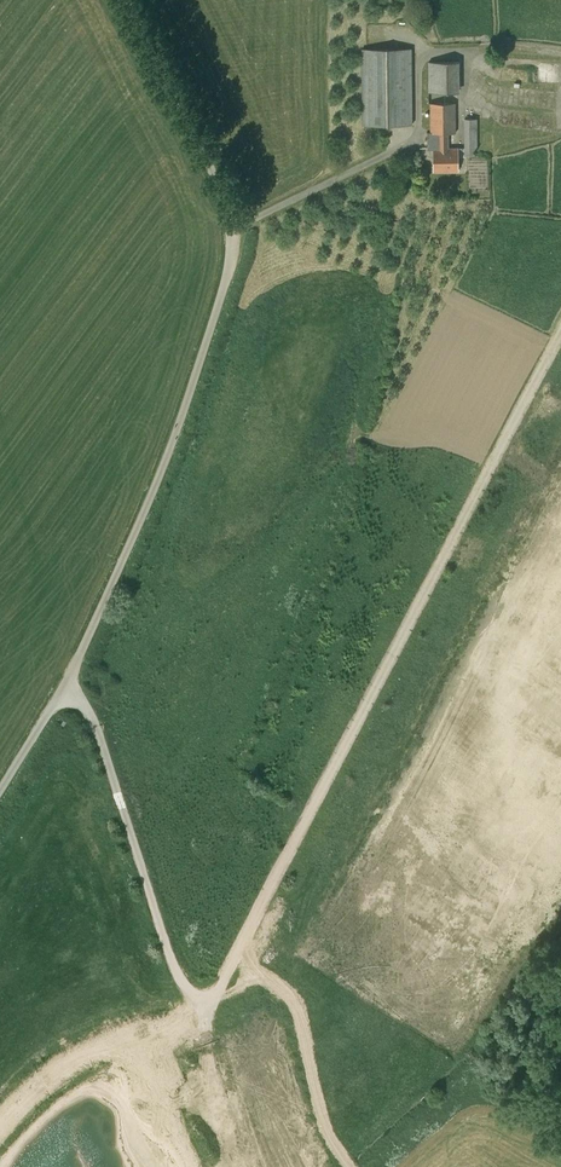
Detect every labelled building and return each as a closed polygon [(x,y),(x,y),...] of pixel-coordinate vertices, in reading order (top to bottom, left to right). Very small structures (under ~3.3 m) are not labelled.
[(361,49),(362,126),(412,125),(411,48),(361,49)] [(459,61),(428,62),(429,93),(459,92),(459,61)] [(458,171),(458,148),(448,148),(448,133),(455,133),(455,103),(430,103),(431,133),(428,133),(428,149),(433,149),(433,171),(458,171)] [(476,119),(464,119),(465,156),(474,156),(474,149),(477,149),(476,119)]
